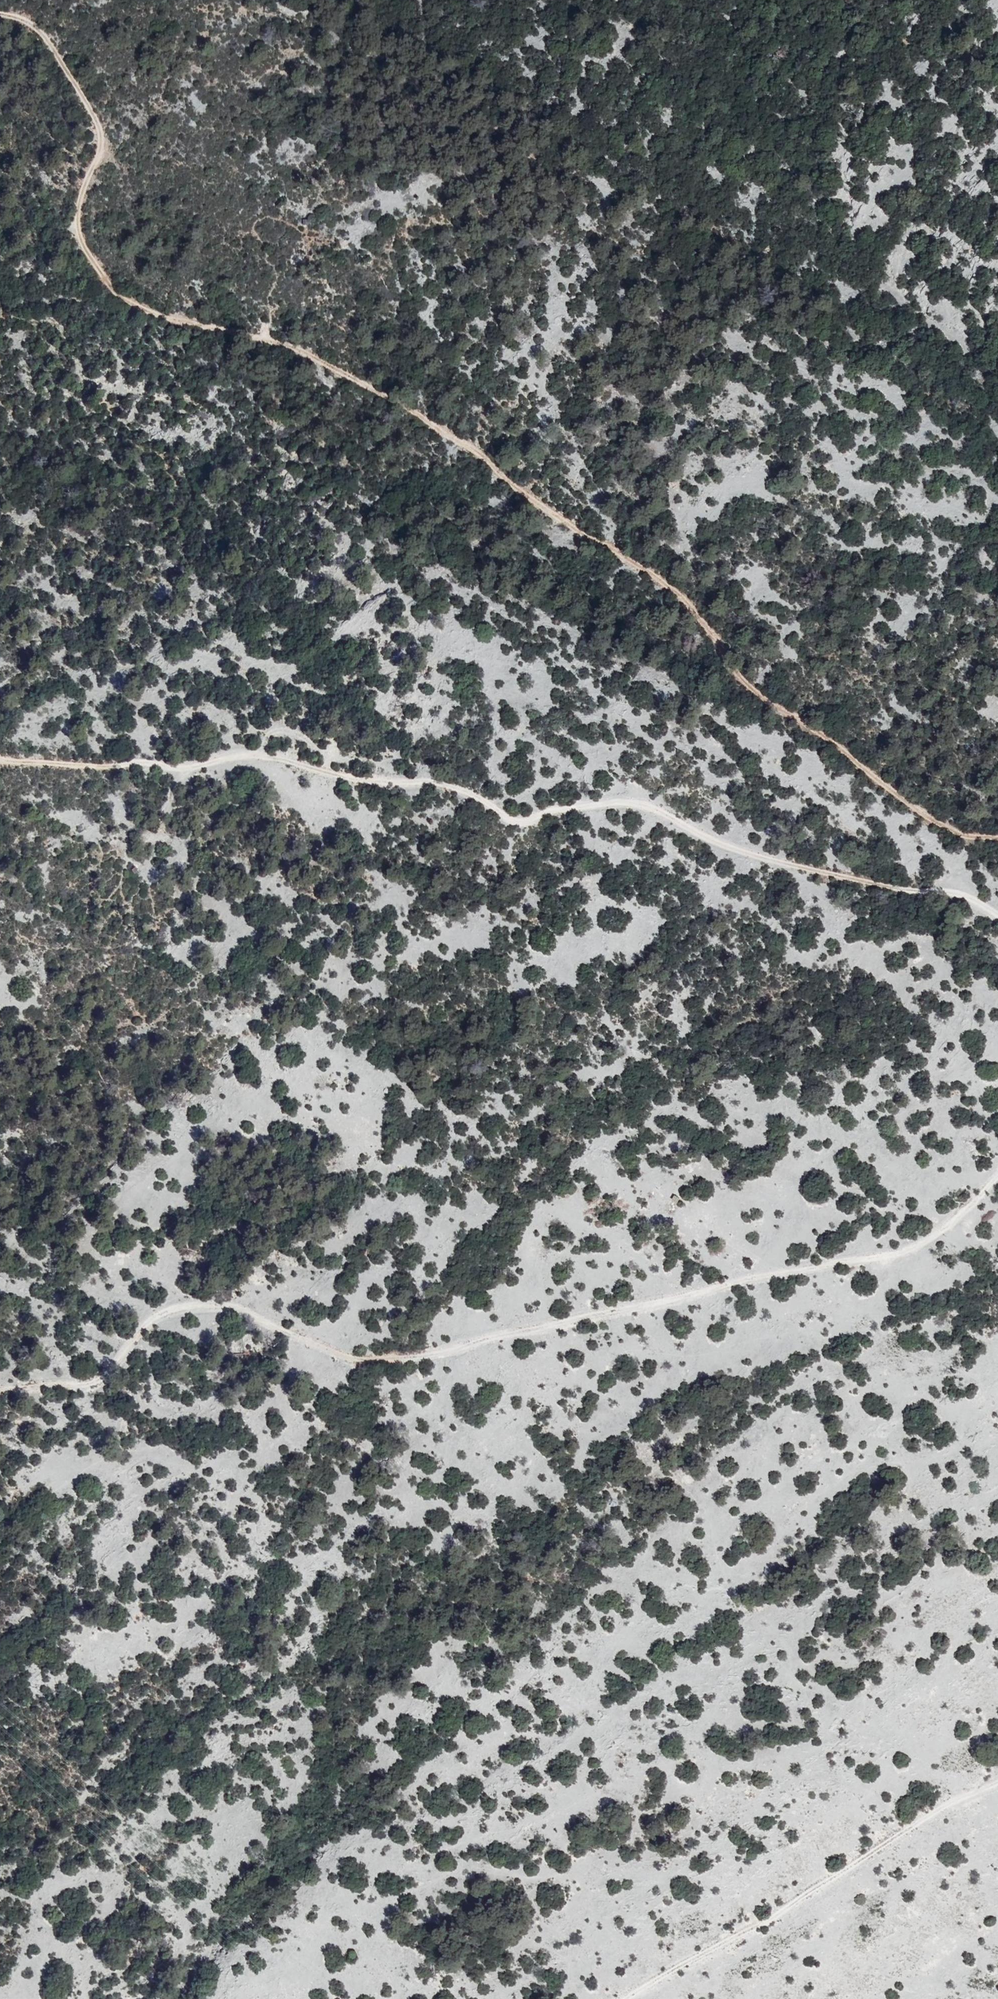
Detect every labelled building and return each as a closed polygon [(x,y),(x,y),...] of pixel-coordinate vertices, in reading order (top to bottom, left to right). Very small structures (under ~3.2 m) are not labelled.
[(984,1924),(994,1926),(995,1918),(986,1916),(984,1924)]
